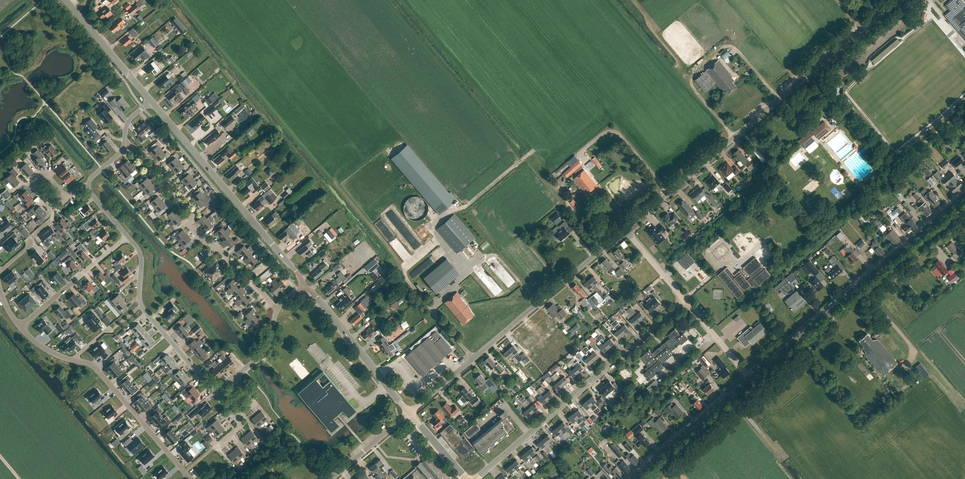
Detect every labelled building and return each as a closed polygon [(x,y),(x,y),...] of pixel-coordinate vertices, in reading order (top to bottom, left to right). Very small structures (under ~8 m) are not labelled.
[(962,0),(950,0),(950,1),(949,2),(946,5),(950,10),(949,12),(961,27),(957,30),(964,39),(964,4),(962,0)] [(136,4),(128,11),(133,15),(140,9),(136,4)] [(98,14),(102,19),(106,15),(108,18),(113,14),(107,6),(98,14)] [(121,18),(110,28),(114,32),(118,29),(118,30),(121,28),(120,27),(121,26),(123,28),(125,27),(123,25),(125,23),(121,18)] [(186,29),(183,25),(178,30),(181,33),(186,29)] [(139,34),(133,28),(129,32),(134,38),(139,34)] [(121,41),(125,46),(129,43),(130,44),(132,42),(128,36),(121,41)] [(148,41),(154,48),(158,44),(153,37),(148,41)] [(897,38),(872,60),(874,64),(900,42),(897,38)] [(141,57),(144,61),(150,55),(146,52),(147,51),(143,47),(133,55),(137,60),(141,57)] [(721,57),(727,63),(733,58),(728,51),(721,57)] [(705,92),(716,83),(723,91),(725,89),(729,93),(737,87),(733,82),(735,80),(732,77),(732,76),(718,60),(706,70),(706,71),(695,80),(705,92)] [(176,62),(167,69),(171,72),(176,68),(175,67),(178,65),(176,62)] [(144,69),(148,74),(152,71),(153,71),(155,69),(151,64),(144,69)] [(165,75),(156,82),(160,87),(164,84),(164,85),(170,80),(169,79),(172,76),(169,72),(166,75),(165,75)] [(87,80),(95,91),(100,87),(93,76),(87,80)] [(182,82),(178,85),(186,95),(190,92),(186,86),(182,82)] [(83,102),(94,91),(89,86),(78,96),(83,102)] [(176,89),(168,96),(171,101),(174,98),(178,102),(183,98),(180,94),(181,94),(176,89)] [(212,95),(206,99),(210,103),(215,99),(212,95)] [(110,102),(114,107),(117,105),(123,111),(129,106),(121,97),(118,100),(115,97),(110,102)] [(187,104),(179,110),(183,115),(185,113),(188,116),(189,114),(191,117),(195,113),(192,109),(197,104),(196,103),(192,99),(187,103),(187,104)] [(100,108),(103,111),(99,114),(106,123),(112,118),(107,112),(110,109),(106,103),(100,108)] [(213,105),(205,112),(209,116),(217,110),(213,105)] [(198,118),(191,124),(195,129),(198,126),(199,126),(202,123),(201,122),(205,118),(202,114),(198,118)] [(231,115),(220,124),(223,128),(234,120),(231,115)] [(84,125),(88,130),(85,132),(92,140),(100,134),(100,133),(99,134),(95,129),(98,127),(91,118),(84,125)] [(145,121),(141,125),(147,133),(150,131),(152,133),(156,130),(152,125),(150,127),(145,121)] [(801,139),(806,145),(814,139),(812,137),(815,134),(819,139),(831,129),(825,122),(824,122),(813,131),(811,130),(808,130),(808,133),(801,139)] [(141,125),(136,129),(141,135),(137,138),(141,143),(147,138),(145,135),(147,133),(141,125)] [(204,140),(208,145),(212,142),(212,143),(222,135),(217,129),(204,140)] [(99,141),(101,145),(107,152),(112,147),(107,140),(103,143),(100,140),(99,141)] [(150,152),(154,157),(162,150),(159,146),(161,145),(158,141),(155,143),(157,145),(150,152)] [(46,145),(43,147),(52,157),(58,152),(51,145),(47,148),(46,145)] [(448,194),(407,145),(392,158),(439,213),(456,199),(450,192),(448,193),(448,194)] [(752,149),(763,163),(766,160),(756,147),(752,149)] [(38,149),(33,153),(37,158),(34,160),(40,168),(45,163),(40,157),(43,155),(38,149)] [(213,159),(218,164),(224,159),(223,157),(222,156),(225,154),(225,155),(229,152),(226,149),(213,159)] [(154,157),(158,162),(165,155),(167,158),(170,155),(167,152),(165,154),(162,150),(154,157)] [(739,161),(741,159),(744,163),(745,162),(747,164),(746,164),(750,168),(755,164),(752,160),(749,162),(748,160),(745,156),(744,156),(738,150),(733,154),(736,156),(735,157),(739,161)] [(168,164),(172,169),(180,162),(177,158),(179,157),(176,153),(173,155),(175,158),(168,164)] [(952,162),(956,166),(963,161),(959,156),(952,162)] [(31,163),(26,157),(23,160),(26,163),(20,168),(28,176),(33,172),(28,166),(31,163)] [(602,167),(595,158),(592,160),(599,169),(602,167)] [(123,164),(132,175),(131,173),(135,169),(136,170),(139,168),(135,163),(132,165),(128,160),(123,164)] [(564,173),(567,177),(574,171),(576,173),(582,168),(580,166),(582,164),(579,160),(572,165),(570,167),(564,173)] [(941,166),(944,169),(950,164),(947,160),(941,166)] [(62,168),(58,172),(62,176),(71,168),(69,166),(68,166),(65,162),(60,166),(62,168)] [(172,169),(176,174),(183,167),(185,170),(188,168),(185,164),(183,166),(180,162),(172,169)] [(733,169),(727,162),(719,169),(726,177),(733,172),(735,175),(740,171),(736,166),(733,169)] [(120,176),(125,182),(127,180),(132,175),(123,164),(118,169),(122,174),(120,176)] [(233,170),(227,175),(231,180),(238,175),(237,174),(241,171),(239,169),(237,166),(233,169),(233,170)] [(6,178),(2,181),(5,185),(9,182),(13,187),(19,182),(16,178),(16,176),(18,174),(13,168),(9,172),(11,174),(6,178)] [(71,168),(62,176),(65,181),(69,178),(72,180),(76,176),(74,174),(75,173),(71,168)] [(181,180),(185,185),(193,178),(190,174),(192,173),(189,169),(187,171),(189,174),(181,180)] [(589,189),(591,191),(597,185),(584,170),(577,175),(582,181),(584,179),(586,182),(587,182),(589,185),(587,187),(589,189)] [(943,178),(938,171),(934,174),(939,181),(943,178)] [(947,175),(959,189),(963,185),(958,179),(957,180),(955,178),(956,178),(951,172),(947,175)] [(574,178),(587,194),(591,191),(589,189),(587,187),(589,185),(587,182),(586,182),(584,179),(582,181),(577,175),(574,178)] [(720,183),(713,175),(705,182),(712,190),(720,183)] [(949,187),(954,193),(959,189),(947,175),(942,179),(947,185),(948,184),(950,186),(949,187)] [(140,186),(143,190),(151,183),(147,178),(139,184),(137,182),(135,184),(138,188),(140,186)] [(185,185),(189,190),(197,183),(199,186),(202,183),(198,180),(196,182),(193,178),(185,185)] [(245,186),(240,190),(244,195),(251,190),(250,189),(253,187),(254,189),(259,186),(252,178),(244,184),(245,186)] [(722,185),(728,192),(732,189),(726,182),(722,185)] [(144,195),(147,199),(150,196),(148,194),(155,188),(151,183),(143,190),(146,193),(144,195)] [(707,189),(704,192),(700,186),(690,194),(693,197),(693,198),(694,198),(696,200),(703,194),(707,198),(711,194),(707,189)] [(192,198),(196,203),(205,196),(201,192),(204,190),(200,187),(198,189),(200,191),(192,198)] [(7,189),(2,193),(7,199),(12,194),(7,189)] [(921,192),(924,196),(930,203),(931,203),(934,207),(940,202),(936,198),(936,197),(931,190),(928,193),(924,189),(921,192)] [(21,191),(16,195),(18,197),(19,196),(22,200),(30,194),(26,190),(23,193),(21,191)] [(253,205),(257,211),(264,205),(261,202),(265,199),(269,205),(274,201),(267,192),(257,200),(258,201),(253,205)] [(22,200),(20,202),(25,209),(32,203),(30,200),(33,198),(30,194),(22,200)] [(151,204),(154,208),(162,201),(158,196),(150,202),(148,200),(146,202),(149,206),(151,204)] [(196,203),(201,208),(204,205),(206,207),(213,201),(210,198),(208,199),(205,196),(196,203)] [(918,201),(921,205),(919,207),(926,216),(932,211),(929,208),(930,208),(925,201),(925,202),(921,198),(918,201)] [(678,204),(681,208),(680,208),(687,216),(693,211),(686,202),(685,203),(683,200),(678,204)] [(155,213),(158,217),(161,214),(159,212),(166,206),(162,201),(154,208),(157,211),(155,213)] [(81,206),(77,210),(79,213),(82,210),(86,215),(92,210),(88,205),(83,209),(81,206)] [(874,208),(887,223),(891,219),(877,205),(874,208)] [(34,214),(36,216),(43,210),(39,206),(36,208),(34,206),(28,212),(31,216),(34,214)] [(286,217),(294,211),(290,207),(282,213),(286,217)] [(168,217),(171,220),(179,213),(175,209),(168,215),(166,212),(163,215),(166,218),(168,217)] [(894,209),(888,215),(892,219),(898,214),(894,209)] [(36,221),(39,225),(46,219),(44,217),(47,214),(43,210),(36,216),(38,219),(36,221)] [(695,213),(701,220),(704,217),(698,210),(695,213)] [(551,219),(553,222),(561,216),(558,212),(551,219)] [(670,216),(668,213),(662,218),(669,227),(675,222),(675,221),(679,218),(674,212),(670,216)] [(912,221),(913,220),(912,218),(911,219),(906,212),(900,217),(905,223),(906,223),(907,225),(903,228),(907,232),(911,229),(912,230),(917,226),(912,221)] [(172,226),(175,229),(178,227),(176,225),(184,218),(179,213),(171,220),(174,224),(172,226)] [(449,218),(448,216),(446,218),(447,220),(436,229),(457,253),(475,238),(454,214),(449,218)] [(201,222),(203,224),(212,217),(210,215),(206,218),(204,215),(196,221),(198,224),(201,222)] [(266,221),(270,226),(277,221),(272,215),(266,221)] [(14,221),(11,223),(6,217),(0,223),(0,229),(2,231),(8,227),(10,229),(16,224),(14,221)] [(203,229),(205,232),(213,225),(210,222),(214,219),(212,217),(203,224),(206,227),(203,229)] [(875,224),(881,226),(884,220),(878,217),(875,224)] [(64,227),(67,229),(70,227),(72,225),(68,221),(66,223),(62,218),(57,222),(58,224),(55,226),(59,231),(64,227)] [(95,218),(91,222),(89,220),(83,225),(87,230),(91,226),(94,229),(100,223),(95,218)] [(234,220),(227,226),(228,227),(230,229),(237,223),(234,220)] [(559,226),(561,229),(555,233),(558,237),(558,238),(558,237),(561,241),(570,233),(566,229),(569,226),(565,221),(559,226)] [(217,231),(214,233),(217,236),(219,234),(221,236),(230,229),(228,227),(225,230),(222,227),(224,226),(222,223),(215,228),(217,231)] [(21,230),(27,237),(30,234),(22,224),(20,225),(17,228),(19,230),(21,230)] [(656,228),(654,228),(652,226),(648,230),(647,230),(647,232),(647,233),(648,233),(650,235),(650,236),(651,236),(653,238),(653,239),(654,239),(658,244),(665,238),(661,234),(665,230),(661,225),(657,229),(656,228)] [(285,231),(278,236),(283,241),(289,236),(293,240),(297,236),(293,232),(290,228),(289,226),(284,230),(285,231)] [(46,231),(52,238),(55,236),(57,239),(61,235),(57,230),(55,232),(51,227),(46,231)] [(174,233),(171,236),(174,239),(176,238),(179,241),(187,234),(183,229),(176,236),(174,233)] [(224,239),(221,241),(223,244),(231,238),(228,235),(232,231),(230,229),(221,236),(222,237),(224,239)] [(890,240),(891,240),(895,244),(901,239),(897,235),(897,234),(892,229),(885,234),(890,240)] [(99,235),(103,240),(109,235),(105,230),(100,234),(98,231),(94,235),(96,237),(99,235)] [(325,232),(331,239),(334,237),(328,230),(325,232)] [(43,242),(47,247),(51,244),(49,241),(52,238),(46,231),(41,236),(45,241),(43,242)] [(14,232),(3,242),(6,245),(5,246),(7,248),(6,249),(9,252),(15,247),(15,248),(20,245),(14,238),(17,236),(14,232)] [(187,234),(179,241),(182,245),(180,247),(183,250),(186,248),(184,246),(191,239),(187,234)] [(231,238),(223,244),(226,246),(228,244),(228,245),(230,247),(239,240),(237,238),(234,241),(231,238)] [(305,245),(298,251),(303,256),(307,253),(309,256),(313,253),(310,250),(308,247),(310,245),(309,244),(312,242),(308,238),(303,242),(305,245)] [(856,244),(859,248),(865,243),(862,239),(856,244)] [(870,246),(880,257),(885,253),(879,246),(880,245),(875,239),(872,242),(873,243),(870,246)] [(959,250),(952,242),(947,246),(954,253),(952,255),(956,259),(960,255),(957,251),(959,250)] [(244,245),(236,251),(238,254),(241,252),(243,255),(252,247),(250,245),(246,248),(244,245)] [(849,255),(847,257),(852,263),(857,258),(852,252),(855,250),(850,245),(845,250),(849,255)] [(78,255),(83,261),(88,257),(84,252),(87,250),(83,246),(75,253),(77,256),(78,255)] [(246,257),(243,260),(245,262),(253,256),(250,253),(254,250),(252,247),(243,255),(246,257)] [(618,248),(613,252),(620,260),(625,256),(618,248)] [(741,256),(734,248),(732,249),(736,254),(734,255),(738,259),(741,256)] [(54,259),(56,263),(69,253),(66,249),(54,259)] [(36,251),(31,256),(38,265),(44,260),(36,251)] [(687,252),(678,260),(683,265),(686,262),(690,266),(695,261),(687,252)] [(114,264),(116,266),(114,268),(117,271),(123,266),(120,263),(126,258),(121,253),(115,258),(117,261),(114,264)] [(75,260),(71,255),(66,260),(69,263),(66,265),(71,271),(77,266),(73,262),(75,260)] [(253,256),(245,262),(247,265),(250,263),(252,265),(261,258),(259,256),(255,259),(253,256)] [(718,275),(737,298),(744,293),(743,292),(751,285),(752,287),(757,283),(758,285),(771,275),(765,269),(764,270),(761,266),(762,265),(755,257),(743,267),(751,277),(746,281),(741,275),(744,273),(741,270),(734,275),(727,267),(718,275)] [(374,259),(365,267),(370,273),(379,265),(374,259)] [(609,261),(609,262),(606,259),(602,263),(608,269),(611,272),(615,269),(612,266),(613,265),(609,261)] [(805,264),(814,276),(819,271),(810,260),(805,264)] [(940,272),(943,275),(948,271),(945,267),(938,260),(934,264),(940,272)] [(205,273),(211,280),(212,279),(214,281),(224,273),(222,271),(223,270),(217,262),(216,263),(214,261),(204,270),(206,272),(205,273)] [(619,265),(623,270),(628,266),(623,261),(619,265)] [(311,274),(315,279),(324,271),(323,270),(325,268),(326,269),(329,267),(324,262),(319,267),(320,267),(311,274)] [(341,265),(339,263),(332,268),(334,271),(341,265)] [(827,272),(833,278),(842,270),(837,264),(831,268),(829,266),(826,270),(827,272)] [(121,273),(123,276),(121,279),(124,283),(129,279),(127,277),(131,273),(127,268),(121,273)] [(619,277),(620,276),(621,279),(624,276),(622,274),(624,273),(620,268),(615,272),(619,277)] [(7,276),(4,278),(9,284),(17,277),(12,271),(10,273),(9,273),(6,275),(7,276)] [(104,276),(101,271),(95,276),(101,282),(103,280),(107,284),(113,280),(108,273),(104,276)] [(342,280),(344,283),(348,280),(341,271),(337,274),(342,281),(342,280)] [(25,272),(21,275),(25,280),(28,282),(31,279),(29,277),(25,272)] [(378,281),(383,286),(393,277),(388,272),(378,281)] [(948,277),(953,283),(959,278),(955,272),(948,277)] [(57,273),(51,278),(58,286),(64,281),(57,273)] [(792,273),(774,287),(777,291),(789,280),(791,282),(796,278),(792,273)] [(589,280),(597,291),(599,290),(595,284),(598,281),(594,276),(589,280)] [(817,277),(811,282),(818,291),(824,285),(817,277)] [(214,287),(216,289),(227,280),(225,278),(214,287)] [(225,291),(227,293),(236,286),(234,283),(236,281),(234,278),(226,285),(229,288),(225,291)] [(272,280),(280,289),(283,287),(285,289),(287,287),(281,279),(278,282),(275,278),(272,280)] [(274,293),(276,296),(279,294),(277,291),(280,289),(272,280),(270,282),(273,286),(270,288),(272,290),(274,293)] [(593,289),(596,292),(597,291),(589,280),(584,284),(589,289),(590,291),(593,289)] [(35,290),(43,299),(49,294),(44,288),(47,286),(43,281),(37,285),(39,287),(35,290)] [(89,281),(84,285),(89,292),(92,289),(94,292),(99,288),(96,285),(94,287),(89,281)] [(336,281),(334,283),(333,283),(324,290),(328,294),(337,287),(336,287),(339,285),(336,281)] [(572,288),(577,294),(578,293),(582,298),(586,295),(582,291),(582,290),(577,284),(572,288)] [(437,285),(432,289),(436,293),(441,289),(437,285)] [(233,292),(235,295),(243,289),(241,286),(238,288),(236,286),(227,293),(229,295),(233,292)] [(343,290),(348,296),(352,293),(346,286),(343,290)] [(234,301),(236,304),(245,296),(243,293),(245,291),(243,289),(235,295),(238,298),(234,301)] [(648,298),(656,307),(661,303),(658,299),(660,298),(654,291),(652,293),(655,297),(652,299),(649,297),(648,298)] [(805,301),(797,291),(786,301),(794,310),(805,301)] [(460,298),(461,297),(457,292),(444,302),(462,324),(473,315),(470,310),(460,298)] [(113,307),(115,305),(123,299),(119,294),(116,296),(114,293),(107,299),(111,304),(113,307)] [(29,294),(19,303),(26,311),(36,302),(29,294)] [(68,299),(75,307),(81,302),(84,305),(87,302),(82,297),(79,300),(74,294),(68,299)] [(337,304),(341,310),(352,300),(349,296),(346,298),(343,295),(339,299),(341,301),(337,304)] [(593,295),(587,300),(589,303),(591,305),(591,306),(592,305),(598,300),(593,295)] [(242,303),(244,306),(252,300),(250,297),(247,299),(245,296),(236,304),(238,306),(242,303)] [(368,312),(364,308),(371,303),(366,296),(361,301),(361,302),(354,308),(359,313),(350,320),(354,325),(362,317),(365,315),(368,312)] [(589,303),(587,300),(585,297),(580,301),(584,307),(585,306),(586,306),(589,303)] [(648,308),(651,311),(656,307),(648,298),(646,299),(649,302),(645,305),(642,301),(640,303),(645,310),(648,308)] [(115,309),(120,314),(127,308),(125,306),(126,304),(124,301),(125,301),(123,299),(115,305),(113,307),(115,309)] [(403,301),(401,299),(397,302),(396,300),(390,305),(394,309),(400,305),(399,304),(403,301)] [(168,310),(163,315),(167,320),(176,313),(173,310),(176,307),(171,302),(166,307),(168,310)] [(551,312),(550,313),(554,318),(558,315),(561,319),(567,314),(562,308),(560,311),(553,303),(547,309),(551,312)] [(56,310),(55,311),(61,318),(64,316),(67,319),(72,315),(67,309),(64,311),(60,306),(59,307),(55,308),(56,310)] [(629,309),(639,321),(644,317),(640,312),(637,314),(631,307),(629,309)] [(244,321),(246,323),(255,316),(252,313),(255,311),(253,308),(245,315),(248,318),(244,321)] [(630,320),(634,325),(639,321),(629,309),(626,311),(630,315),(628,318),(630,320)] [(87,324),(84,326),(87,329),(90,327),(94,332),(100,326),(97,323),(98,322),(100,320),(99,319),(93,312),(88,317),(90,319),(86,322),(87,324)] [(188,313),(183,318),(187,323),(186,325),(188,327),(195,321),(193,318),(188,313)] [(252,322),(254,325),(262,319),(260,316),(257,319),(255,316),(246,323),(248,325),(252,322)] [(379,324),(374,317),(369,321),(375,327),(379,324)] [(253,331),(255,334),(264,326),(261,323),(264,321),(262,319),(254,325),(257,328),(253,331)] [(44,320),(35,327),(40,333),(43,330),(44,331),(47,334),(53,329),(49,325),(48,325),(44,320)] [(613,322),(624,334),(629,329),(625,324),(621,327),(619,325),(620,324),(616,320),(613,322)] [(614,333),(619,338),(624,334),(613,322),(611,324),(615,328),(617,331),(614,333)] [(132,330),(135,334),(142,327),(138,323),(131,329),(131,328),(127,331),(129,333),(132,330)] [(751,326),(737,338),(745,347),(751,342),(752,343),(767,331),(760,323),(753,329),(751,326)] [(181,324),(175,330),(179,334),(188,327),(186,325),(184,327),(181,324)] [(576,324),(569,330),(573,334),(580,327),(576,324)] [(198,325),(192,331),(194,334),(201,328),(198,325)] [(63,332),(60,334),(63,337),(69,332),(71,334),(75,331),(70,326),(63,332)] [(363,335),(367,340),(374,334),(375,336),(381,331),(379,328),(375,332),(370,326),(365,330),(367,332),(363,335)] [(405,356),(422,375),(431,367),(432,367),(435,365),(435,364),(452,350),(450,348),(453,346),(441,332),(440,332),(435,326),(410,348),(412,350),(405,356)] [(146,332),(142,327),(135,334),(138,337),(135,340),(136,341),(139,339),(139,338),(146,332)] [(188,327),(179,334),(183,339),(189,334),(186,331),(189,328),(188,327)] [(672,354),(670,352),(680,343),(682,345),(689,339),(683,333),(681,335),(677,331),(675,329),(668,335),(670,338),(652,354),(649,350),(640,358),(645,363),(647,366),(645,368),(647,370),(644,373),(650,379),(664,367),(661,364),(672,354)] [(140,346),(143,343),(150,336),(146,332),(139,338),(139,339),(141,341),(139,344),(140,346)] [(864,346),(863,347),(866,351),(865,352),(867,354),(867,355),(884,375),(898,363),(877,339),(873,339),(867,333),(859,340),(864,346)] [(66,342),(61,346),(65,351),(67,349),(70,352),(78,345),(77,343),(80,341),(75,335),(71,337),(72,339),(67,343),(66,342)] [(599,335),(597,337),(603,345),(600,347),(604,352),(609,347),(605,343),(603,340),(599,335)] [(142,348),(144,350),(147,348),(147,347),(154,341),(150,336),(143,343),(145,346),(142,348)] [(383,336),(377,340),(380,343),(379,344),(383,349),(387,346),(389,345),(383,336)] [(610,338),(605,343),(609,347),(614,343),(610,338)] [(188,345),(191,349),(201,341),(199,339),(196,341),(194,339),(188,345)] [(191,349),(194,353),(201,347),(200,345),(202,343),(201,341),(191,349)] [(387,346),(383,349),(386,355),(388,353),(390,357),(393,355),(391,351),(396,348),(393,343),(389,345),(387,346)] [(100,344),(91,351),(96,357),(99,355),(103,359),(108,354),(104,350),(105,350),(100,344)] [(514,346),(509,350),(514,355),(518,360),(519,361),(524,358),(528,362),(530,360),(524,352),(520,356),(517,352),(518,351),(514,346)] [(586,346),(584,348),(594,361),(599,356),(595,351),(592,353),(586,346)] [(194,353),(198,357),(207,348),(206,347),(203,349),(201,347),(194,353)] [(198,357),(201,361),(208,355),(206,353),(209,350),(207,348),(198,357)] [(584,348),(581,350),(585,355),(586,355),(588,357),(585,360),(589,365),(594,361),(584,348)] [(509,350),(504,354),(509,359),(512,357),(514,355),(509,350)] [(157,358),(153,362),(155,364),(159,360),(161,359),(165,364),(172,358),(171,357),(169,355),(168,356),(166,354),(164,356),(162,354),(157,358)] [(223,354),(221,355),(231,367),(235,363),(229,356),(226,358),(223,354)] [(132,355),(130,357),(133,360),(136,365),(139,363),(132,355)] [(221,355),(219,357),(222,361),(220,363),(227,370),(231,367),(221,355)] [(495,367),(501,374),(505,370),(498,363),(497,365),(489,356),(484,361),(492,369),(495,367)] [(107,371),(109,373),(118,366),(120,364),(114,357),(110,361),(112,363),(106,368),(108,370),(107,371)] [(719,372),(724,377),(730,372),(726,367),(727,366),(718,357),(714,360),(722,370),(719,372)] [(165,364),(162,367),(166,372),(168,375),(170,373),(174,369),(172,367),(175,364),(174,363),(175,362),(173,360),(173,359),(172,358),(165,364)] [(571,359),(569,362),(578,372),(584,368),(580,363),(577,366),(571,359)] [(215,361),(213,362),(223,374),(227,370),(220,363),(218,365),(215,361)] [(213,362),(211,364),(214,368),(212,370),(218,378),(223,374),(213,362)] [(569,362),(566,364),(572,370),(569,373),(572,377),(578,372),(569,362)] [(557,363),(550,370),(552,372),(560,366),(557,363)] [(112,375),(114,377),(120,372),(122,375),(126,371),(122,366),(120,368),(118,366),(109,373),(112,376),(112,375)] [(701,368),(697,372),(703,379),(708,375),(701,368)] [(179,369),(174,374),(178,379),(185,374),(184,372),(182,370),(181,371),(179,369)] [(519,370),(516,373),(524,383),(527,380),(519,370)] [(346,416),(347,416),(348,417),(357,410),(356,409),(349,402),(345,397),(339,390),(323,371),(301,389),(297,392),(320,419),(331,432),(335,429),(339,425),(339,424),(335,420),(333,418),(339,413),(342,410),(344,412),(346,416)] [(120,385),(124,390),(131,383),(129,381),(131,379),(128,374),(123,379),(125,381),(120,385)] [(178,379),(177,381),(181,386),(180,387),(182,389),(188,384),(186,382),(188,380),(187,378),(188,377),(186,375),(185,374),(178,379)] [(480,388),(483,392),(489,387),(485,382),(486,381),(481,374),(476,378),(480,383),(478,385),(480,388)] [(559,381),(563,385),(568,381),(565,376),(559,381)] [(486,381),(485,382),(489,387),(494,392),(498,389),(489,378),(486,381)] [(647,387),(646,387),(648,390),(650,393),(660,384),(657,381),(655,380),(647,387)] [(708,380),(706,382),(708,385),(703,389),(708,394),(715,388),(710,383),(711,383),(708,380)] [(554,385),(557,390),(563,385),(559,381),(554,385)] [(605,385),(610,391),(615,387),(619,391),(621,389),(615,382),(613,384),(610,381),(605,385)] [(131,383),(124,390),(128,395),(133,390),(135,393),(140,389),(136,384),(134,386),(131,383)] [(187,398),(189,396),(196,390),(193,386),(192,387),(190,384),(188,386),(181,392),(187,398)] [(600,394),(606,401),(609,399),(605,395),(610,391),(605,385),(600,389),(603,392),(600,394)] [(460,392),(463,396),(460,398),(464,404),(473,396),(465,387),(460,392)] [(97,390),(89,397),(93,403),(94,402),(97,405),(102,401),(99,398),(102,395),(97,390)] [(191,401),(193,404),(198,399),(196,397),(200,394),(196,390),(189,396),(192,400),(191,401)] [(545,394),(548,399),(554,394),(550,390),(545,394)] [(134,402),(138,407),(148,398),(146,396),(142,391),(137,395),(139,398),(134,402)] [(539,399),(543,404),(548,399),(545,395),(539,399)] [(611,397),(617,404),(619,402),(613,395),(611,397)] [(471,401),(475,406),(481,401),(477,396),(471,401)] [(519,396),(517,397),(522,403),(521,403),(524,407),(525,407),(527,410),(524,412),(528,417),(533,412),(529,408),(527,405),(524,401),(523,401),(519,396)] [(588,400),(598,412),(601,410),(597,405),(596,406),(594,403),(597,400),(593,396),(588,400)] [(694,402),(692,403),(698,410),(700,409),(700,407),(703,405),(698,399),(697,399),(694,396),(690,398),(694,402)] [(148,398),(138,407),(142,411),(147,407),(149,409),(154,405),(148,398)] [(592,410),(596,414),(598,412),(588,400),(583,404),(587,409),(590,407),(592,409),(592,410)] [(207,402),(199,409),(197,406),(188,414),(191,418),(199,412),(203,417),(209,411),(212,408),(207,402)] [(445,410),(451,417),(459,410),(455,405),(453,408),(451,408),(449,405),(449,406),(446,403),(442,406),(445,410)] [(535,403),(529,408),(533,412),(538,408),(535,403)] [(670,413),(672,411),(678,418),(684,413),(676,404),(674,406),(672,403),(666,408),(670,413)] [(112,405),(103,412),(107,417),(105,418),(109,424),(115,419),(111,415),(116,411),(112,405)] [(153,423),(161,416),(159,413),(162,411),(158,406),(153,410),(155,413),(150,418),(151,420),(153,423)] [(573,413),(584,426),(586,423),(582,419),(580,416),(583,414),(579,409),(573,413)] [(439,410),(433,414),(436,417),(436,419),(433,422),(437,427),(442,423),(442,424),(445,421),(447,419),(439,410)] [(261,411),(256,415),(263,423),(266,421),(268,423),(270,421),(261,411)] [(508,433),(515,427),(506,417),(508,415),(507,414),(504,411),(500,414),(504,418),(474,443),(483,454),(487,451),(486,449),(488,447),(490,449),(494,446),(492,444),(495,442),(496,444),(500,440),(499,439),(501,437),(502,438),(506,435),(505,434),(507,432),(508,433)] [(577,423),(581,428),(584,426),(573,413),(568,418),(573,423),(575,421),(577,423)] [(184,417),(182,414),(176,419),(178,423),(184,417)] [(251,419),(260,429),(262,427),(260,425),(263,423),(256,415),(251,419)] [(155,426),(156,425),(158,427),(163,422),(165,424),(170,420),(166,416),(163,418),(161,416),(153,423),(155,426)] [(457,419),(461,424),(465,420),(461,416),(457,419)] [(648,421),(653,427),(654,425),(661,433),(667,427),(659,418),(656,420),(653,416),(648,421)] [(640,422),(644,426),(648,422),(645,418),(640,422)] [(212,431),(220,424),(216,419),(206,428),(208,430),(210,428),(212,431)] [(125,420),(116,428),(121,434),(118,436),(121,440),(128,433),(126,430),(130,427),(125,420)] [(200,428),(204,425),(201,422),(195,427),(198,430),(200,429),(200,428)] [(558,426),(562,431),(568,426),(564,422),(558,426)] [(465,432),(470,438),(480,429),(475,423),(465,432)] [(213,436),(214,438),(224,429),(220,424),(212,431),(215,434),(213,436)] [(468,446),(471,444),(465,437),(463,434),(461,436),(458,433),(459,433),(458,432),(451,424),(441,432),(455,449),(456,448),(462,455),(470,449),(468,446)] [(632,430),(637,435),(644,429),(639,424),(632,430)] [(173,431),(176,428),(174,426),(164,435),(167,440),(175,433),(173,431)] [(560,433),(565,440),(567,437),(564,433),(562,431),(558,426),(553,431),(557,436),(560,433)] [(603,428),(608,434),(611,432),(606,426),(603,428)] [(267,428),(262,432),(266,437),(270,433),(267,428)] [(251,430),(246,434),(253,442),(255,440),(257,442),(259,440),(251,430)] [(175,433),(167,440),(171,444),(182,435),(180,433),(177,435),(175,433)] [(636,437),(638,440),(635,443),(639,447),(642,444),(644,447),(649,443),(641,433),(636,437)] [(241,439),(250,449),(252,447),(250,445),(253,442),(246,434),(241,439)] [(548,435),(543,439),(552,450),(555,448),(551,444),(549,446),(547,444),(552,440),(548,435)] [(130,437),(123,443),(126,447),(125,448),(131,455),(133,453),(134,453),(144,445),(137,437),(133,441),(130,437)] [(550,453),(552,450),(543,439),(537,444),(541,449),(543,447),(545,449),(546,449),(550,453)] [(183,449),(179,453),(182,456),(183,456),(188,462),(193,457),(193,456),(196,454),(190,448),(191,447),(186,441),(181,446),(183,449)] [(630,451),(633,448),(628,442),(624,445),(630,451)] [(470,449),(462,455),(461,456),(465,461),(474,454),(472,452),(475,449),(471,444),(468,446),(470,449)] [(612,449),(619,457),(623,454),(616,445),(612,449)] [(238,447),(233,451),(240,459),(242,457),(244,459),(246,457),(238,447)] [(533,447),(527,452),(536,463),(539,460),(536,457),(533,459),(531,456),(534,454),(537,452),(533,447)] [(149,450),(140,458),(145,464),(155,456),(149,450)] [(228,455),(237,465),(239,463),(237,461),(240,459),(233,451),(228,455)] [(548,461),(551,458),(545,451),(542,453),(548,461)] [(527,452),(522,456),(526,461),(528,459),(530,461),(531,461),(534,465),(536,463),(527,452)] [(633,463),(636,466),(640,462),(638,460),(638,459),(634,454),(630,457),(627,453),(626,455),(629,459),(633,463)] [(424,477),(425,478),(426,478),(431,475),(434,478),(452,478),(450,477),(451,477),(449,474),(448,475),(446,472),(447,472),(445,469),(444,470),(442,467),(443,467),(440,464),(440,465),(438,462),(436,459),(435,460),(433,457),(434,457),(432,454),(431,455),(431,454),(422,462),(421,463),(420,461),(419,462),(415,464),(413,465),(414,466),(416,468),(415,468),(402,478),(422,478),(424,477)] [(380,459),(375,463),(385,476),(388,474),(382,466),(384,464),(380,459)] [(517,460),(512,465),(520,476),(523,473),(520,469),(518,471),(516,469),(518,467),(521,465),(517,460)] [(617,464),(626,474),(631,470),(628,467),(629,466),(623,460),(621,462),(620,461),(617,464)] [(383,478),(385,476),(375,463),(370,468),(374,472),(377,470),(379,473),(383,478)] [(617,478),(618,478),(622,475),(616,467),(614,468),(611,465),(609,467),(606,463),(602,466),(608,473),(610,472),(617,478)] [(141,465),(138,468),(143,475),(147,472),(141,465)] [(506,469),(510,474),(513,472),(515,474),(518,478),(519,477),(520,478),(523,478),(520,476),(512,465),(506,469)] [(155,473),(159,478),(157,478),(166,478),(163,476),(168,472),(163,466),(155,473)] [(389,472),(394,478),(398,475),(393,469),(389,472)]
